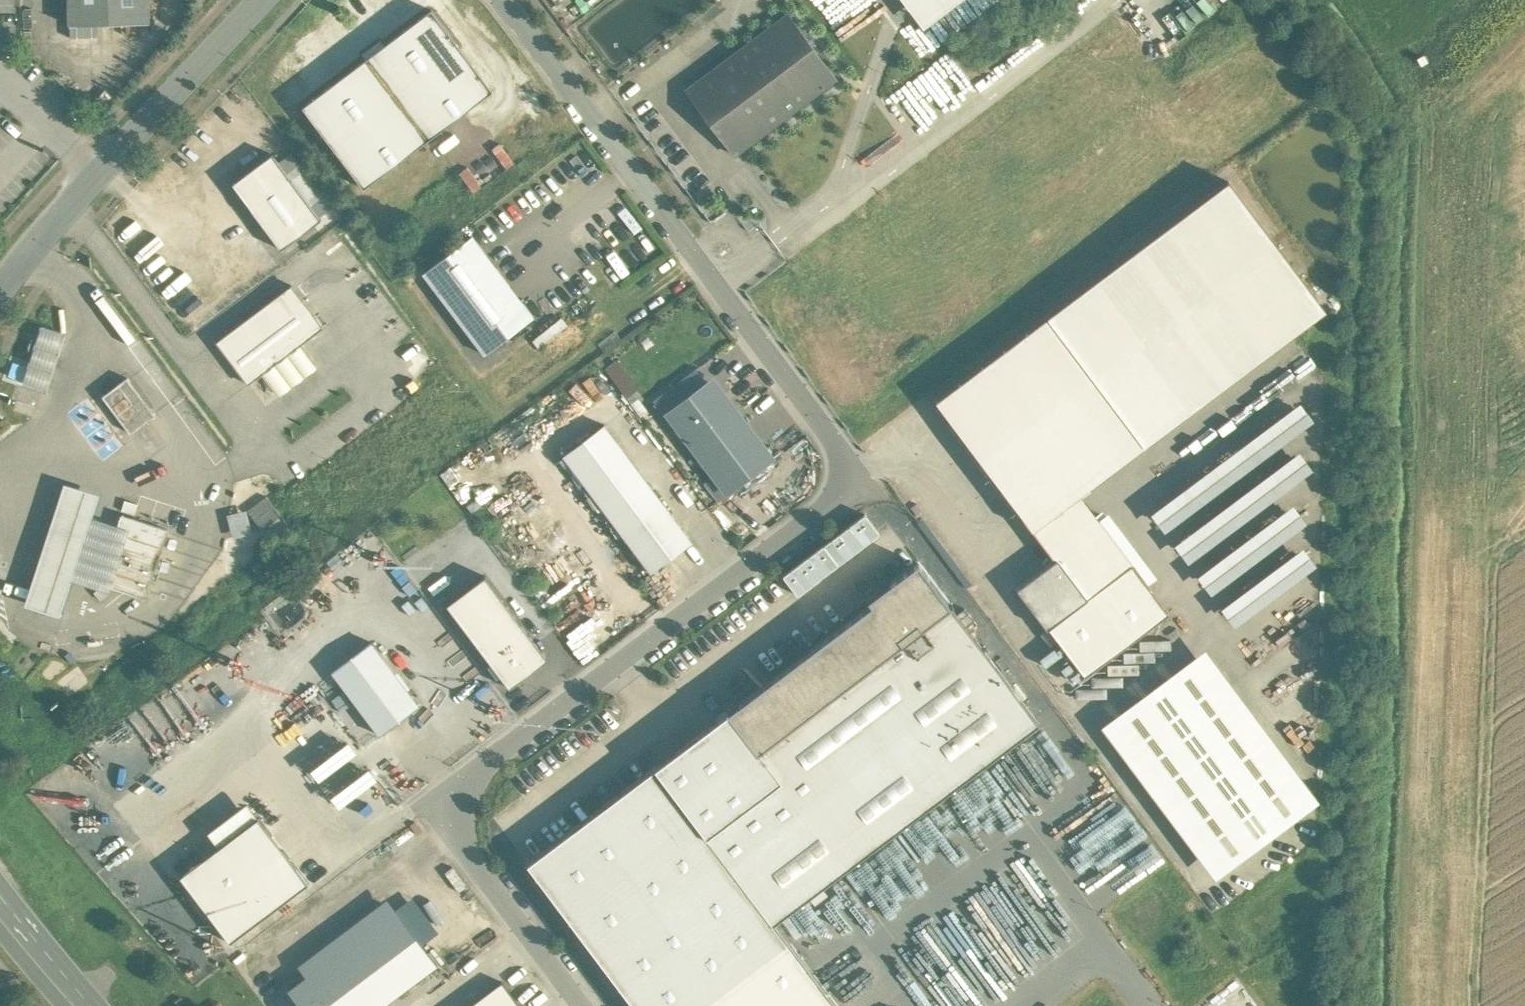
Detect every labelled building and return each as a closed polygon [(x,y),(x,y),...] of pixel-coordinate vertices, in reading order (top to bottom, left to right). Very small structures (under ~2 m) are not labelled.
[(78,35),(158,32),(157,0),(77,0),(78,35)] [(430,10),(301,108),(362,189),(491,91),(430,10)] [(789,14),(687,90),(707,117),(702,121),(709,130),(714,126),(734,153),(836,77),(789,14)] [(263,149),(225,177),(280,249),(318,219),(263,149)] [(534,316),(472,235),(423,272),(484,353),(534,316)] [(295,284),(218,337),(248,380),(263,370),(279,393),(319,366),(302,341),(324,326),(295,284)] [(44,323),(23,378),(46,387),(67,332),(44,323)] [(132,431),(157,412),(128,375),(103,394),(132,431)] [(707,381),(664,414),(676,430),(685,423),(694,436),(695,436),(729,411),(729,410),(707,381)] [(1265,454),(1258,459),(1264,469),(1297,449),(1289,436),(1315,420),(1303,402),(1252,433),(1265,454)] [(733,407),(729,410),(729,411),(695,436),(694,436),(690,439),(730,493),(773,460),(733,407)] [(624,535),(665,504),(604,424),(563,455),(624,535)] [(1281,491),(1314,467),(1302,450),(1269,474),(1281,491)] [(104,571),(119,524),(94,516),(101,494),(63,482),(24,604),(61,615),(73,580),(109,592),(111,586),(104,571)] [(267,495),(247,510),(255,519),(274,505),(267,495)] [(692,541),(665,504),(624,535),(650,572),(692,541)] [(274,505),(255,519),(262,528),(281,514),(274,505)] [(866,511),(825,542),(840,562),(881,531),(866,511)] [(169,529),(122,514),(121,515),(122,516),(119,524),(104,571),(111,586),(146,597),(145,598),(147,598),(169,529)] [(1058,557),(1017,588),(1047,628),(1049,627),(1088,597),(1058,557)] [(873,603),(740,703),(730,710),(730,709),(728,710),(729,712),(759,751),(953,606),(955,604),(954,602),(952,604),(952,603),(920,561),(891,582),(870,598),(873,603)] [(1132,563),(1088,597),(1049,627),(1085,675),(1169,612),(1132,563)] [(486,575),(448,603),(511,686),(548,658),(486,575)] [(759,751),(729,712),(529,862),(638,1005),(842,1005),(777,920),(1040,722),(970,629),(958,613),(953,606),(759,751)] [(978,625),(965,608),(958,613),(970,629),(978,625)] [(419,705),(370,641),(331,670),(380,735),(419,705)] [(1104,719),(1211,877),(1320,804),(1213,646),(1104,719)] [(210,831),(220,846),(261,817),(251,802),(210,831)] [(220,846),(182,873),(229,940),(309,885),(261,817),(220,846)] [(438,964),(395,908),(288,990),(301,1005),(381,1005),(438,964)] [(471,1005),(519,1005),(503,983),(471,1005)]
